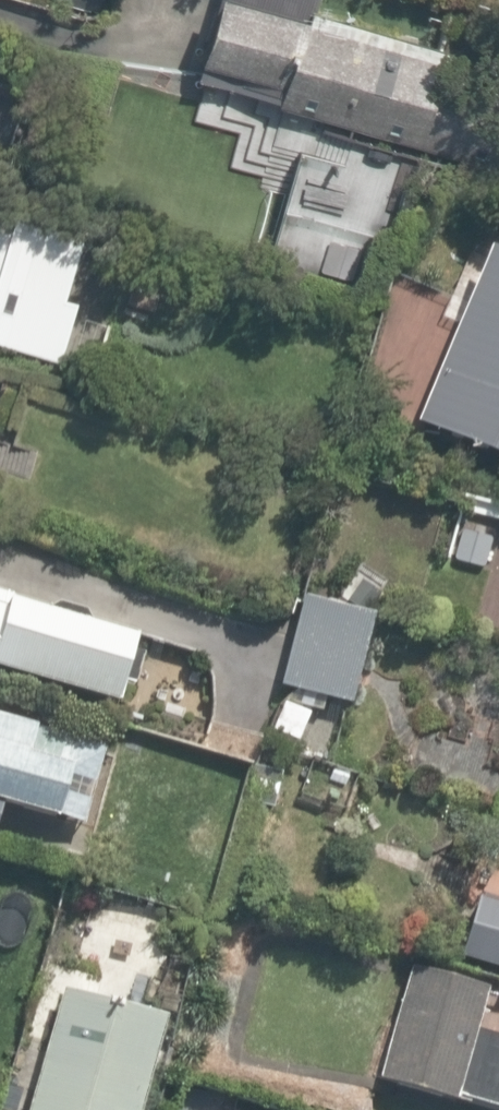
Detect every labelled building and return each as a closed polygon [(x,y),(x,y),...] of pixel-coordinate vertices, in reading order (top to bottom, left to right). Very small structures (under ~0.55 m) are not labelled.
[(188,75),(445,154),(475,57),(289,0),(211,0),(188,75)] [(202,96),(195,118),(235,131),(222,170),(284,190),(260,267),(355,296),(398,158),(202,96)] [(53,372),(72,301),(60,298),(71,253),(0,234),(0,358),(53,372)] [(471,261),(410,431),(498,463),(498,274),(471,261)] [(498,521),(471,605),(498,614),(498,521)] [(107,713),(125,649),(3,614),(9,594),(0,591),(0,682),(107,713)] [(372,613),(300,593),(273,690),(346,710),(372,613)] [(4,806),(80,824),(102,737),(0,712),(0,823),(4,806)] [(483,853),(457,950),(498,962),(498,857),(483,853)] [(44,984),(14,1109),(135,1109),(158,1012),(44,984)] [(354,1081),(463,1109),(498,1109),(498,1018),(379,987),(354,1081)]
